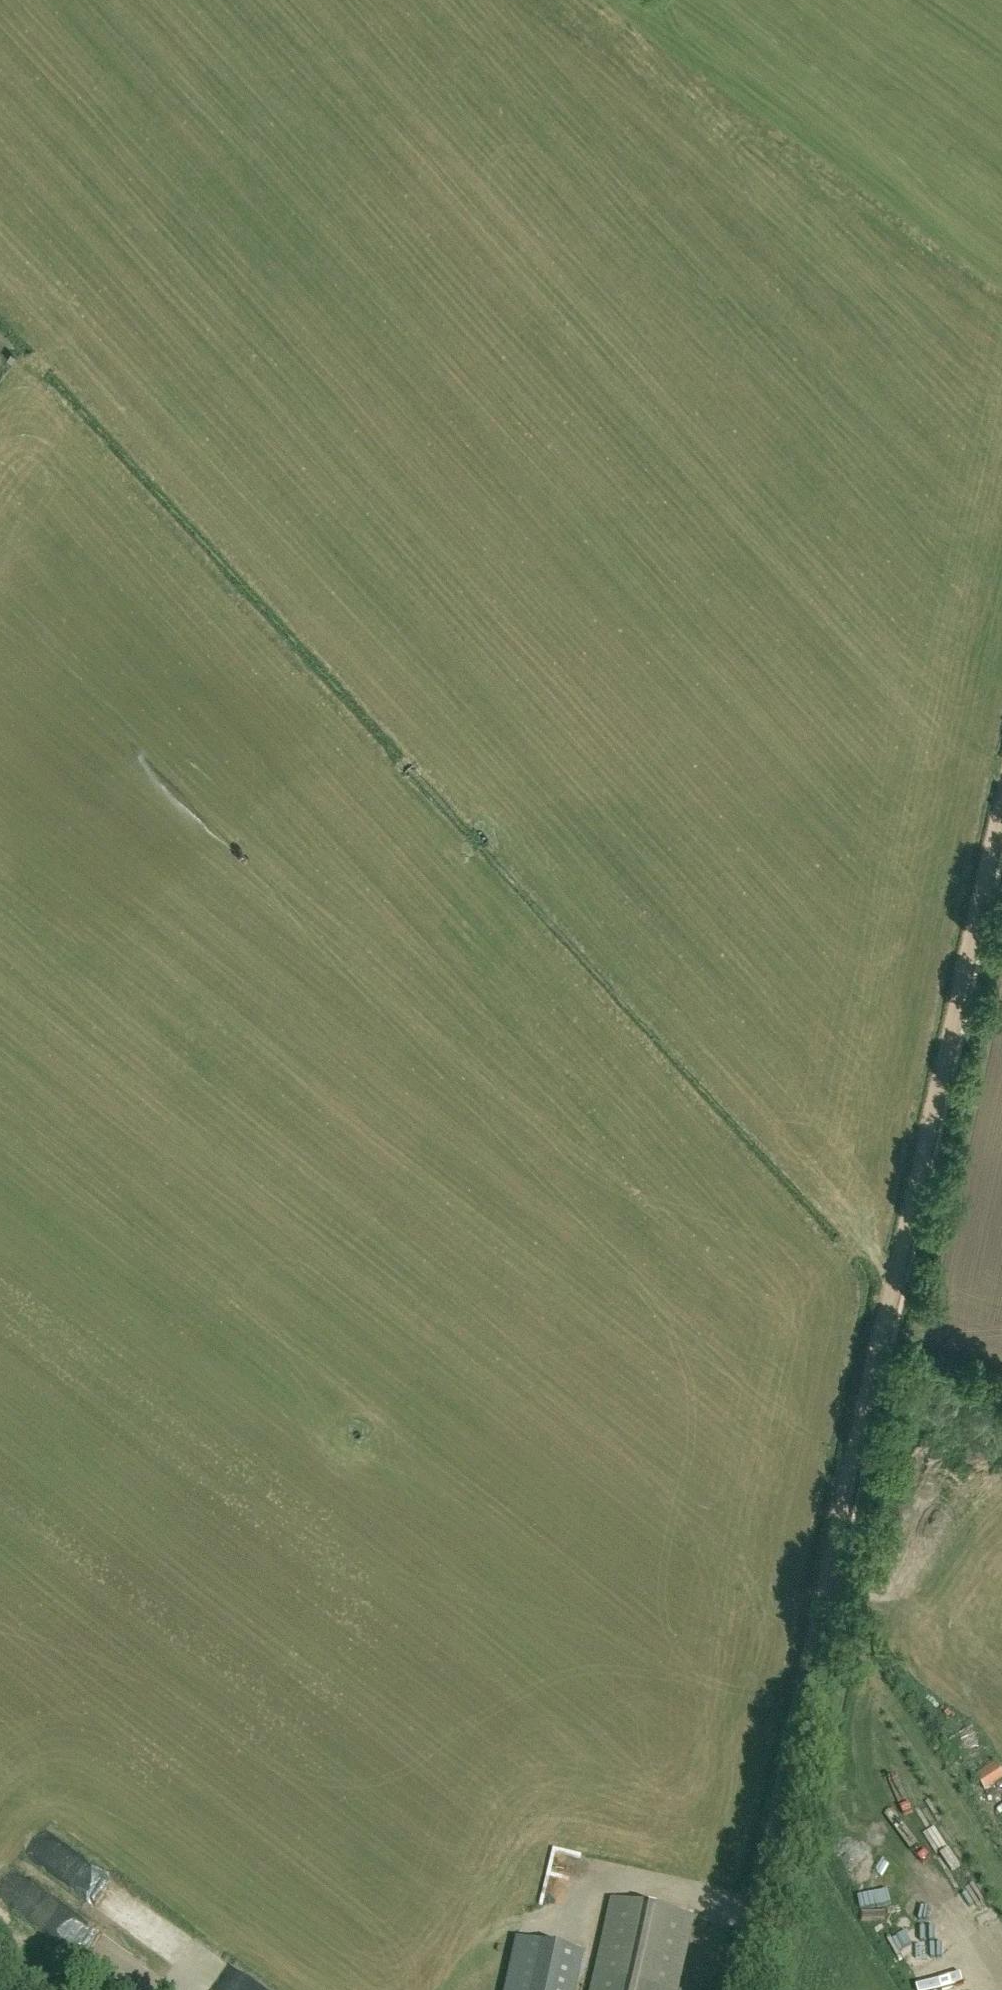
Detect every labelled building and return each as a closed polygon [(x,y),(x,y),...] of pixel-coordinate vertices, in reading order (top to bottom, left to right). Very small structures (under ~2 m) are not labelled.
[(1001,1781),(1001,1771),(996,1762),(975,1775),(985,1792),(1001,1781)] [(592,1989),(677,1989),(692,1918),(612,1901),(592,1989)] [(582,1954),(529,1943),(518,1989),(574,1989),(582,1954)]
